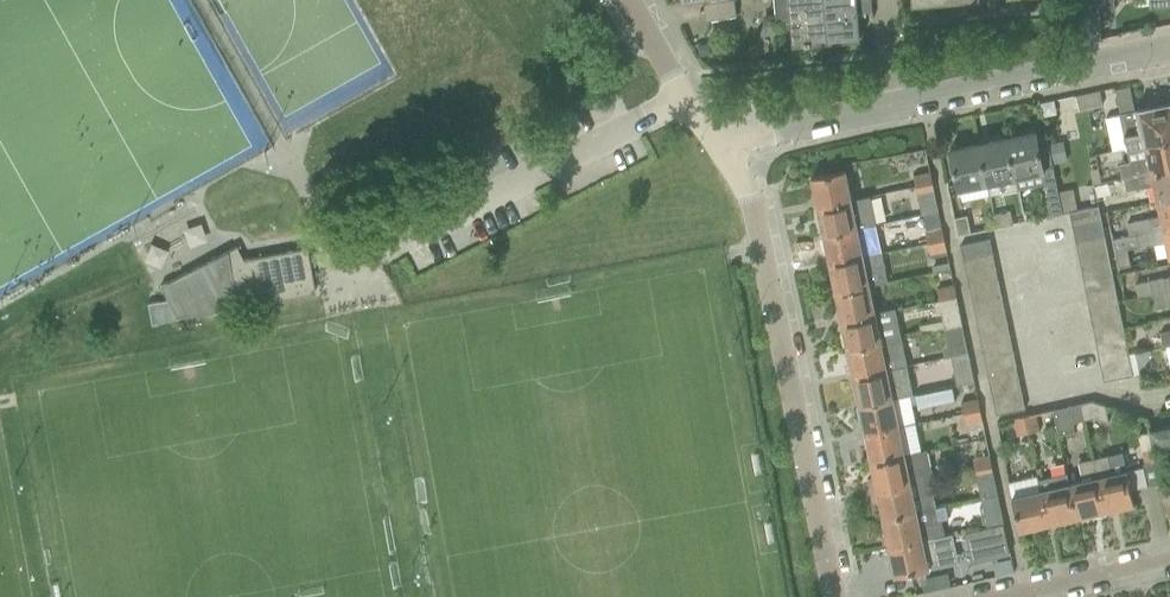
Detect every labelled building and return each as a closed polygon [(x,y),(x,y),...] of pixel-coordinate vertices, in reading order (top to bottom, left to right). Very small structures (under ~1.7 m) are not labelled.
[(705,20),(737,15),(734,0),(702,0),(705,20)] [(823,0),(774,0),(776,20),(790,18),(792,45),(826,42),(823,0)] [(826,42),(860,39),(858,12),(872,11),(871,0),(823,0),(826,42)] [(1114,0),(1096,0),(1097,11),(1115,10),(1114,0)] [(761,17),(762,28),(774,27),(773,16),(761,17)] [(1044,103),(1048,117),(1110,101),(1106,86),(1044,103)] [(1105,117),(1112,149),(1128,146),(1145,142),(1146,143),(1169,138),(1169,103),(1119,113),(1119,114),(1105,117)] [(1052,163),(1048,145),(1039,146),(1036,131),(1007,137),(1016,178),(1044,171),(1049,198),(1046,199),(1050,216),(1062,213),(1058,191),(1052,163)] [(1016,178),(1007,137),(978,143),(987,184),(990,196),(1018,190),(1016,178)] [(1146,143),(1149,158),(1121,164),(1124,178),(1169,168),(1169,138),(1146,143)] [(1048,145),(1052,163),(1064,160),(1061,142),(1048,145)] [(987,184),(978,143),(950,149),(959,190),(987,184)] [(844,164),(845,170),(846,173),(858,171),(856,161),(844,164)] [(1124,178),(1115,180),(1117,191),(1154,184),(1157,201),(1169,198),(1169,168),(1124,178)] [(817,206),(851,199),(846,173),(845,170),(811,177),(817,206)] [(915,186),(932,183),(930,172),(913,175),(915,186)] [(932,183),(915,186),(921,214),(938,211),(932,183)] [(1069,211),(1077,210),(1072,188),(1058,191),(1062,213),(1069,211)] [(851,199),(817,206),(823,234),(869,224),(876,223),(870,196),(851,200),(851,199)] [(1157,201),(1156,201),(1159,215),(1128,222),(1131,236),(1136,235),(1169,227),(1169,198),(1157,201)] [(1098,205),(1092,207),(1077,210),(1069,211),(1072,225),(1101,219),(1098,205)] [(992,215),(995,227),(1012,224),(1010,211),(992,215)] [(958,235),(970,232),(967,216),(955,218),(958,235)] [(1101,219),(1072,225),(1075,240),(1104,234),(1101,219)] [(872,239),(869,224),(823,234),(829,263),(881,252),(879,237),(872,239)] [(1136,235),(1138,247),(1165,242),(1168,257),(1169,256),(1169,227),(1136,235)] [(927,243),(944,239),(942,229),(925,232),(927,243)] [(1104,234),(1075,240),(1077,254),(1107,248),(1104,234)] [(1125,237),(1112,240),(1118,267),(1131,264),(1125,237)] [(946,250),(944,239),(927,243),(930,253),(946,250)] [(989,239),(966,244),(960,245),(963,259),(992,253),(989,239)] [(305,247),(242,259),(235,246),(158,283),(165,297),(175,316),(313,292),(305,247)] [(1110,262),(1107,248),(1077,254),(1080,268),(1110,262)] [(881,252),(829,263),(835,291),(869,284),(887,280),(885,266),(881,252)] [(995,267),(992,253),(963,259),(966,273),(995,267)] [(949,261),(932,265),(933,271),(950,267),(949,261)] [(1110,262),(1080,268),(1083,282),(1113,276),(1110,262)] [(998,281),(995,267),(966,273),(969,287),(998,281)] [(1113,276),(1083,282),(1086,296),(1115,290),(1113,276)] [(1149,281),(1137,283),(1140,297),(1152,294),(1169,291),(1169,277),(1149,281)] [(998,281),(969,287),(972,301),(1001,295),(998,281)] [(835,291),(841,319),(875,312),(869,284),(835,291)] [(939,299),(956,296),(954,285),(937,289),(939,299)] [(1115,290),(1086,296),(1089,310),(1118,304),(1115,290)] [(1152,294),(1155,308),(1169,305),(1169,291),(1152,294)] [(1004,309),(1001,295),(972,301),(975,316),(1004,309)] [(956,296),(939,299),(933,300),(935,311),(941,310),(945,328),(962,325),(958,306),(956,296)] [(161,298),(146,300),(149,320),(170,317),(175,316),(165,297),(161,298)] [(1118,304),(1089,310),(1092,324),(1121,318),(1118,304)] [(847,348),(881,341),(878,325),(898,321),(895,308),(875,312),(841,319),(847,348)] [(1007,324),(1004,309),(975,316),(978,330),(1007,324)] [(1124,333),(1121,318),(1092,324),(1095,339),(1124,333)] [(1010,338),(1007,324),(978,330),(981,344),(1010,338)] [(962,325),(945,328),(949,346),(943,347),(945,358),(951,357),(968,353),(966,342),(962,325)] [(1160,332),(1163,346),(1164,346),(1169,344),(1169,330),(1160,332)] [(1127,347),(1124,333),(1095,339),(1097,353),(1127,347)] [(881,342),(881,341),(847,348),(853,376),(887,370),(907,365),(901,337),(881,342)] [(1010,338),(981,344),(983,358),(1013,352),(1010,338)] [(1130,361),(1127,347),(1097,353),(1100,367),(1130,361)] [(1016,366),(1013,352),(983,358),(986,372),(1016,366)] [(970,363),(968,353),(951,357),(957,384),(974,381),(970,363)] [(1130,361),(1100,367),(1103,381),(1133,375),(1130,361)] [(887,370),(853,376),(859,405),(893,398),(909,394),(913,394),(907,365),(887,370)] [(1016,366),(986,372),(989,386),(1019,380),(1016,366)] [(1022,394),(1019,380),(989,386),(992,400),(1022,394)] [(952,385),(915,393),(917,403),(918,407),(955,399),(952,385)] [(893,398),(859,405),(865,433),(899,426),(915,423),(909,394),(893,398)] [(1022,394),(992,400),(995,414),(1025,408),(1022,394)] [(963,413),(980,409),(978,399),(961,402),(963,413)] [(1091,401),(1080,403),(1084,419),(1095,417),(1108,421),(1104,405),(1091,401)] [(1080,403),(1052,410),(1057,435),(1059,434),(1074,431),(1072,422),(1084,419),(1080,403)] [(980,409),(963,413),(965,423),(982,420),(980,409)] [(1038,430),(1034,413),(1024,416),(1027,432),(1038,430)] [(1027,432),(1024,416),(1013,418),(1017,435),(1027,432)] [(1149,428),(1149,431),(1153,447),(1169,443),(1169,424),(1149,428)] [(899,426),(865,433),(871,462),(905,455),(899,426)] [(1153,448),(1141,450),(1143,463),(1155,461),(1153,448)] [(905,455),(871,462),(877,490),(933,478),(927,450),(905,455)] [(975,470),(991,466),(989,455),(972,459),(975,470)] [(1107,455),(1093,458),(1105,510),(1134,504),(1130,489),(1144,486),(1147,485),(1143,467),(1133,469),(1112,474),(1107,455)] [(1078,462),(1082,480),(1069,483),(1077,517),(1105,510),(1093,458),(1078,462)] [(991,466),(975,470),(981,498),(997,495),(991,466)] [(1077,517),(1069,483),(1067,473),(1039,479),(1041,489),(1048,523),(1077,517)] [(1041,489),(1039,479),(1038,476),(1009,482),(1012,496),(1020,530),(1048,523),(1041,489)] [(933,478),(877,490),(883,519),(937,507),(934,493),(936,493),(933,478)] [(1158,490),(1164,518),(1169,516),(1169,487),(1158,490)] [(997,495),(981,498),(987,527),(1003,523),(997,495)] [(939,521),(937,507),(883,519),(889,547),(922,540),(945,536),(945,535),(942,520),(939,521)] [(1002,525),(966,533),(972,561),(1008,553),(1002,525)] [(922,540),(889,547),(891,560),(887,561),(889,573),(894,572),(895,576),(947,565),(943,550),(953,548),(950,534),(945,535),(945,536),(922,540)]
